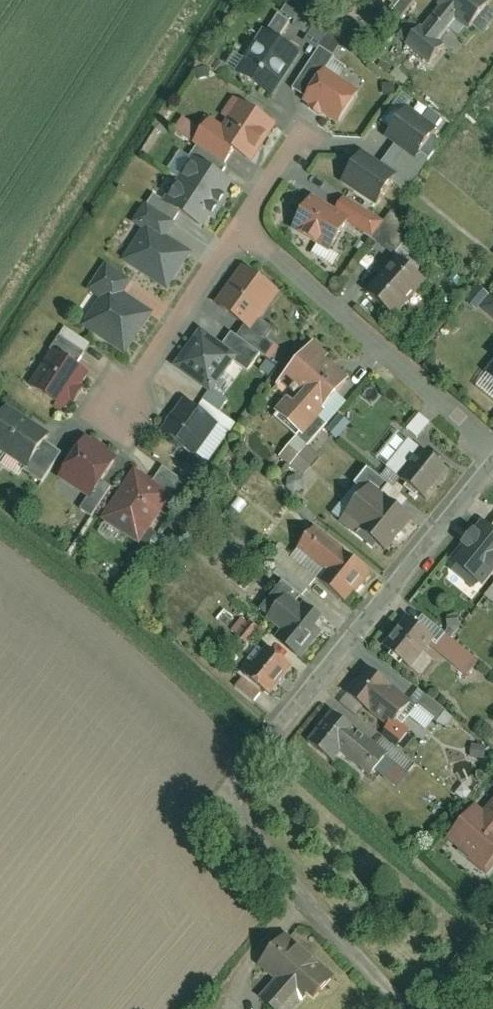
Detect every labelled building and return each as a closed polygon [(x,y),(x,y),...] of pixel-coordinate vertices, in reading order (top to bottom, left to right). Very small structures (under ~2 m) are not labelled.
[(465,25),(486,0),(443,0),(406,45),(428,63),(444,43),(437,38),(455,17),(465,25)] [(234,75),(270,97),(297,54),(261,32),(234,75)] [(290,89),(304,98),(322,72),(331,57),(317,48),(290,89)] [(302,101),(336,123),(355,94),(322,72),(304,98),(302,101)] [(231,151),(248,162),(271,126),(233,101),(216,126),(205,119),(189,142),(194,146),(223,164),(231,151)] [(395,142),(414,156),(416,152),(432,131),(405,112),(387,137),(395,142)] [(395,142),(377,169),(391,178),(389,181),(404,191),(426,159),(416,152),(414,156),(395,142)] [(191,158),(218,176),(224,167),(223,164),(194,146),(187,155),(191,158)] [(341,184),(373,205),(389,181),(391,178),(377,169),(359,157),(341,184)] [(202,229),(232,185),(218,176),(191,158),(161,201),(178,212),(202,229)] [(144,203),(171,222),(178,212),(161,201),(150,193),(144,203)] [(342,196),(330,216),(342,223),(371,241),(373,238),(383,221),(342,196)] [(330,216),(308,202),(290,230),(325,251),(342,223),(330,216)] [(144,224),(162,236),(171,222),(144,203),(130,223),(140,230),(144,224)] [(383,221),(373,238),(392,255),(414,229),(389,212),(383,221)] [(164,289),(188,254),(162,236),(144,224),(140,230),(120,260),(164,289)] [(364,292),(393,316),(420,284),(391,260),(364,292)] [(108,285),(122,294),(130,281),(103,263),(85,290),(99,299),(108,285)] [(242,325),(249,330),(257,319),(276,292),(241,267),(214,304),(242,325)] [(122,354),(150,313),(122,294),(108,285),(99,299),(81,326),(122,354)] [(492,318),(492,296),(490,294),(480,308),(492,318)] [(242,325),(234,336),(259,355),(263,358),(273,346),(263,339),(271,329),(257,319),(249,330),(242,325)] [(220,344),(200,329),(173,365),(210,392),(232,361),(236,356),(220,344)] [(229,332),(220,344),(236,356),(232,361),(246,372),(259,355),(234,336),(229,332)] [(49,349),(73,365),(82,352),(58,336),(49,349)] [(275,413),(299,433),(314,416),(332,394),(345,379),(322,360),(326,355),(311,342),(279,380),(293,392),(275,413)] [(24,386),(61,410),(86,374),(73,365),(49,349),(24,386)] [(492,380),(492,360),(483,372),(492,380)] [(343,403),(332,394),(314,416),(299,433),(296,437),(306,446),(343,403)] [(201,401),(194,412),(213,426),(209,432),(223,441),(235,423),(201,401)] [(194,412),(180,402),(159,433),(192,456),(209,432),(213,426),(194,412)] [(23,469),(41,441),(46,434),(4,407),(0,412),(0,454),(23,469)] [(424,414),(414,429),(423,436),(434,421),(424,414)] [(84,497),(85,498),(98,480),(115,457),(86,436),(56,478),(84,497)] [(395,478),(418,450),(406,440),(383,468),(395,478)] [(59,453),(41,441),(23,469),(22,471),(40,482),(59,453)] [(395,478),(423,501),(446,472),(418,450),(395,478)] [(161,467),(150,483),(169,496),(178,502),(189,485),(161,467)] [(99,518),(137,543),(169,496),(150,483),(131,471),(99,518)] [(367,485),(397,510),(404,501),(371,474),(364,483),(367,485)] [(109,488),(98,480),(85,498),(84,497),(76,508),(89,517),(109,488)] [(364,537),(384,553),(410,520),(397,510),(367,485),(338,522),(361,541),(364,537)] [(480,586),(492,570),(492,536),(487,531),(477,523),(447,560),(480,586)] [(318,580),(343,601),(366,575),(313,530),(297,550),(324,573),(318,580)] [(484,596),(492,604),(492,585),(484,596)] [(275,640),(300,660),(320,634),(314,629),(321,620),(296,600),(292,605),(280,595),(262,618),(281,632),(275,640)] [(380,647),(408,669),(427,645),(431,640),(403,618),(380,647)] [(431,640),(427,645),(465,676),(477,662),(439,631),(431,640)] [(244,674),(268,694),(289,667),(264,648),(244,674)] [(390,722),(408,701),(366,667),(344,693),(386,727),(390,722)] [(306,742),(330,761),(338,751),(367,775),(371,769),(382,757),(374,751),(329,714),(306,742)] [(404,733),(390,722),(386,727),(383,731),(397,742),(404,733)] [(382,757),(371,769),(395,788),(414,764),(383,739),(374,751),(382,757)] [(480,814),(470,806),(443,838),(485,873),(492,863),(492,799),(480,814)] [(281,936),(255,968),(272,982),(258,999),(270,1008),(303,1008),(330,977),(281,936)]
